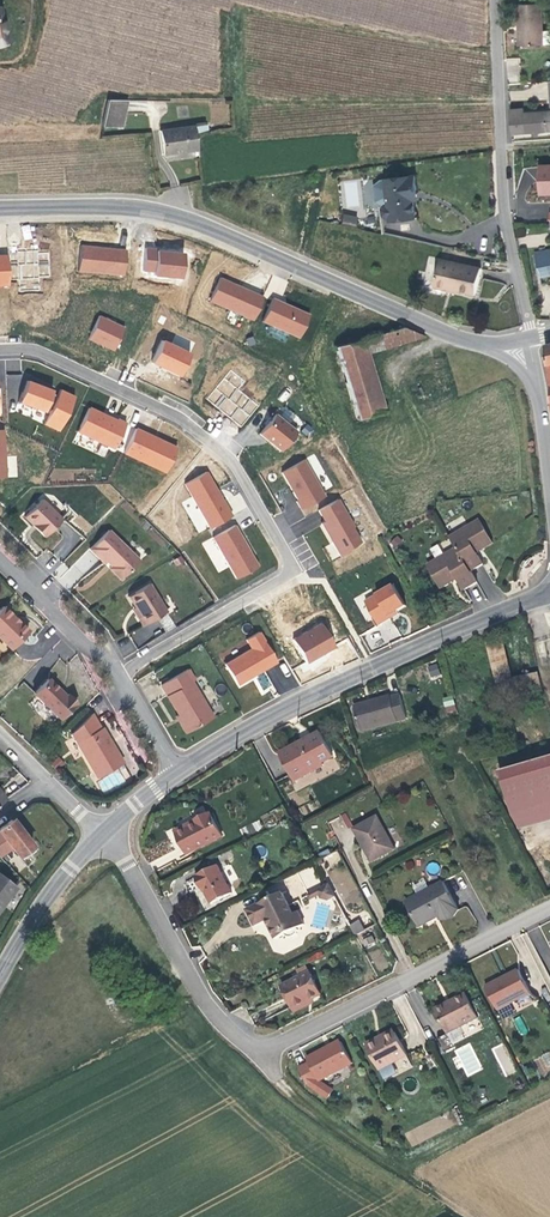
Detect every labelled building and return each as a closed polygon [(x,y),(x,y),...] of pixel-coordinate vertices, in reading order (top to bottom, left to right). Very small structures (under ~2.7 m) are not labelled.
[(539,2),(515,3),(515,24),(518,24),(519,44),(546,43),(546,46),(549,46),(549,29),(540,30),(539,2)] [(124,98),(106,97),(104,124),(123,124),(124,98)] [(507,108),(508,132),(528,131),(528,135),(534,134),(534,131),(549,130),(549,111),(521,112),(521,107),(507,108)] [(194,147),(192,126),(157,131),(161,155),(174,152),(173,149),(194,147)] [(537,164),(538,193),(549,193),(549,164),(537,164)] [(415,190),(414,175),(386,179),(385,180),(381,180),(374,185),(376,201),(384,205),(385,205),(383,208),(383,212),(386,216),(389,216),(390,220),(414,218),(411,190),(415,190)] [(342,214),(341,224),(356,225),(358,216),(342,214)] [(80,245),(79,273),(127,275),(128,247),(80,245)] [(186,277),(187,251),(144,249),(143,275),(186,277)] [(548,253),(533,256),(538,276),(549,274),(549,261),(548,253)] [(435,284),(463,291),(475,294),(482,269),(442,258),(435,284)] [(250,320),(260,296),(217,277),(207,301),(250,320)] [(457,289),(435,284),(434,287),(456,293),(457,289)] [(270,298),(259,321),(296,337),(306,314),(270,298)] [(121,327),(96,315),(85,338),(110,350),(121,327)] [(362,364),(339,370),(342,380),(365,374),(375,411),(382,409),(366,352),(423,336),(399,327),(355,339),(362,364)] [(249,336),(243,338),(245,345),(251,343),(249,336)] [(362,364),(355,339),(332,345),(339,370),(362,364)] [(158,340),(148,362),(176,375),(186,353),(158,340)] [(375,411),(365,374),(342,380),(352,417),(375,411)] [(47,392),(49,389),(23,379),(15,401),(40,411),(42,406),(47,392)] [(41,423),(55,430),(71,395),(57,389),(54,395),(48,408),(41,423)] [(54,395),(47,392),(42,406),(48,408),(54,395)] [(100,414),(86,407),(74,431),(110,448),(122,423),(113,418),(113,420),(104,416),(104,417),(99,415),(100,414)] [(293,431),(272,414),(256,433),(277,451),(293,431)] [(132,428),(120,452),(161,471),(173,447),(155,438),(154,440),(151,439),(150,436),(132,428)] [(7,456),(8,477),(17,477),(16,455),(7,456)] [(300,459),(278,472),(294,500),(292,501),(297,509),(321,496),(300,459)] [(203,471),(182,483),(207,527),(228,515),(216,494),(215,495),(212,490),(213,489),(203,471)] [(59,519),(39,498),(21,516),(41,537),(59,519)] [(334,499),(315,510),(321,521),(318,523),(327,539),(328,538),(330,541),(329,542),(336,555),(345,551),(344,549),(356,542),(348,528),(350,527),(334,499)] [(448,537),(455,548),(468,571),(481,564),(474,553),(491,544),(478,521),(448,537)] [(231,525),(209,537),(232,578),(255,565),(231,525)] [(136,561),(105,530),(86,549),(100,563),(104,560),(108,565),(105,568),(117,580),(136,561)] [(474,583),(455,548),(425,565),(438,588),(454,579),(461,590),(474,583)] [(162,612),(145,583),(124,596),(141,625),(162,612)] [(391,586),(362,602),(375,625),(387,618),(386,616),(394,611),(403,606),(391,586)] [(141,625),(131,607),(128,609),(138,626),(141,625)] [(2,609),(0,611),(0,643),(9,652),(27,633),(2,609)] [(317,623),(289,639),(302,662),(330,646),(317,623)] [(247,648),(221,663),(233,684),(246,676),(246,675),(250,672),(251,673),(272,661),(255,632),(242,639),(247,648)] [(514,681),(503,638),(486,641),(501,700),(542,691),(538,675),(514,681)] [(431,678),(440,675),(436,662),(427,666),(431,678)] [(190,680),(184,669),(157,685),(177,720),(174,722),(181,734),(209,717),(188,682),(190,680)] [(66,700),(49,683),(34,697),(59,723),(76,707),(68,698),(66,700)] [(407,719),(400,692),(353,704),(360,730),(407,719)] [(453,696),(443,697),(444,713),(454,712),(453,696)] [(99,734),(92,718),(72,738),(95,784),(121,769),(111,752),(109,754),(105,746),(107,745),(101,733),(99,734)] [(330,755),(317,731),(277,753),(292,780),(321,764),(319,761),(330,755)] [(501,772),(519,832),(549,822),(549,757),(501,772)] [(217,839),(205,814),(171,831),(183,856),(217,839)] [(394,849),(377,817),(352,831),(369,863),(394,849)] [(7,819),(0,824),(0,840),(3,844),(1,846),(5,852),(8,850),(12,855),(26,845),(7,819)] [(325,858),(331,867),(342,861),(337,852),(325,858)] [(331,889),(328,881),(320,884),(312,866),(283,879),(295,905),(331,889)] [(224,897),(210,869),(190,880),(204,907),(224,897)] [(421,894),(432,888),(428,880),(417,886),(421,894)] [(0,881),(0,901),(9,888),(8,887),(0,881)] [(446,881),(432,888),(413,898),(411,906),(422,926),(436,918),(435,916),(443,911),(446,916),(448,917),(454,918),(459,916),(460,909),(460,906),(446,881)] [(280,912),(273,897),(237,914),(244,928),(256,923),(265,941),(274,937),(276,940),(287,935),(285,931),(292,928),(283,911),(280,912)] [(324,928),(328,908),(317,906),(313,926),(324,928)] [(358,919),(348,925),(354,935),(364,929),(358,919)] [(533,990),(521,970),(487,986),(500,1010),(510,1004),(515,1013),(541,999),(538,994),(533,990)] [(317,995),(306,973),(278,986),(289,1009),(317,995)] [(449,1006),(447,1004),(436,1010),(449,1033),(438,1040),(446,1053),(457,1047),(449,1034),(479,1017),(466,993),(454,1000),(456,1002),(449,1006)] [(520,1032),(526,1029),(519,1017),(514,1019),(520,1032)] [(461,1028),(449,1034),(456,1047),(468,1040),(461,1028)] [(392,1035),(391,1032),(376,1040),(377,1043),(392,1035)] [(404,1056),(392,1035),(377,1043),(376,1040),(365,1046),(378,1070),(404,1056)] [(462,1067),(467,1076),(483,1069),(470,1042),(451,1051),(459,1068),(462,1067)] [(492,1047),(505,1076),(516,1071),(503,1042),(492,1047)] [(351,1066),(339,1044),(326,1051),(325,1048),(302,1060),(306,1067),(294,1073),(299,1082),(309,1089),(351,1066)] [(539,1057),(546,1068),(549,1066),(549,1054),(549,1051),(539,1057)] [(331,1095),(319,1083),(309,1089),(325,1100),(331,1095)]
